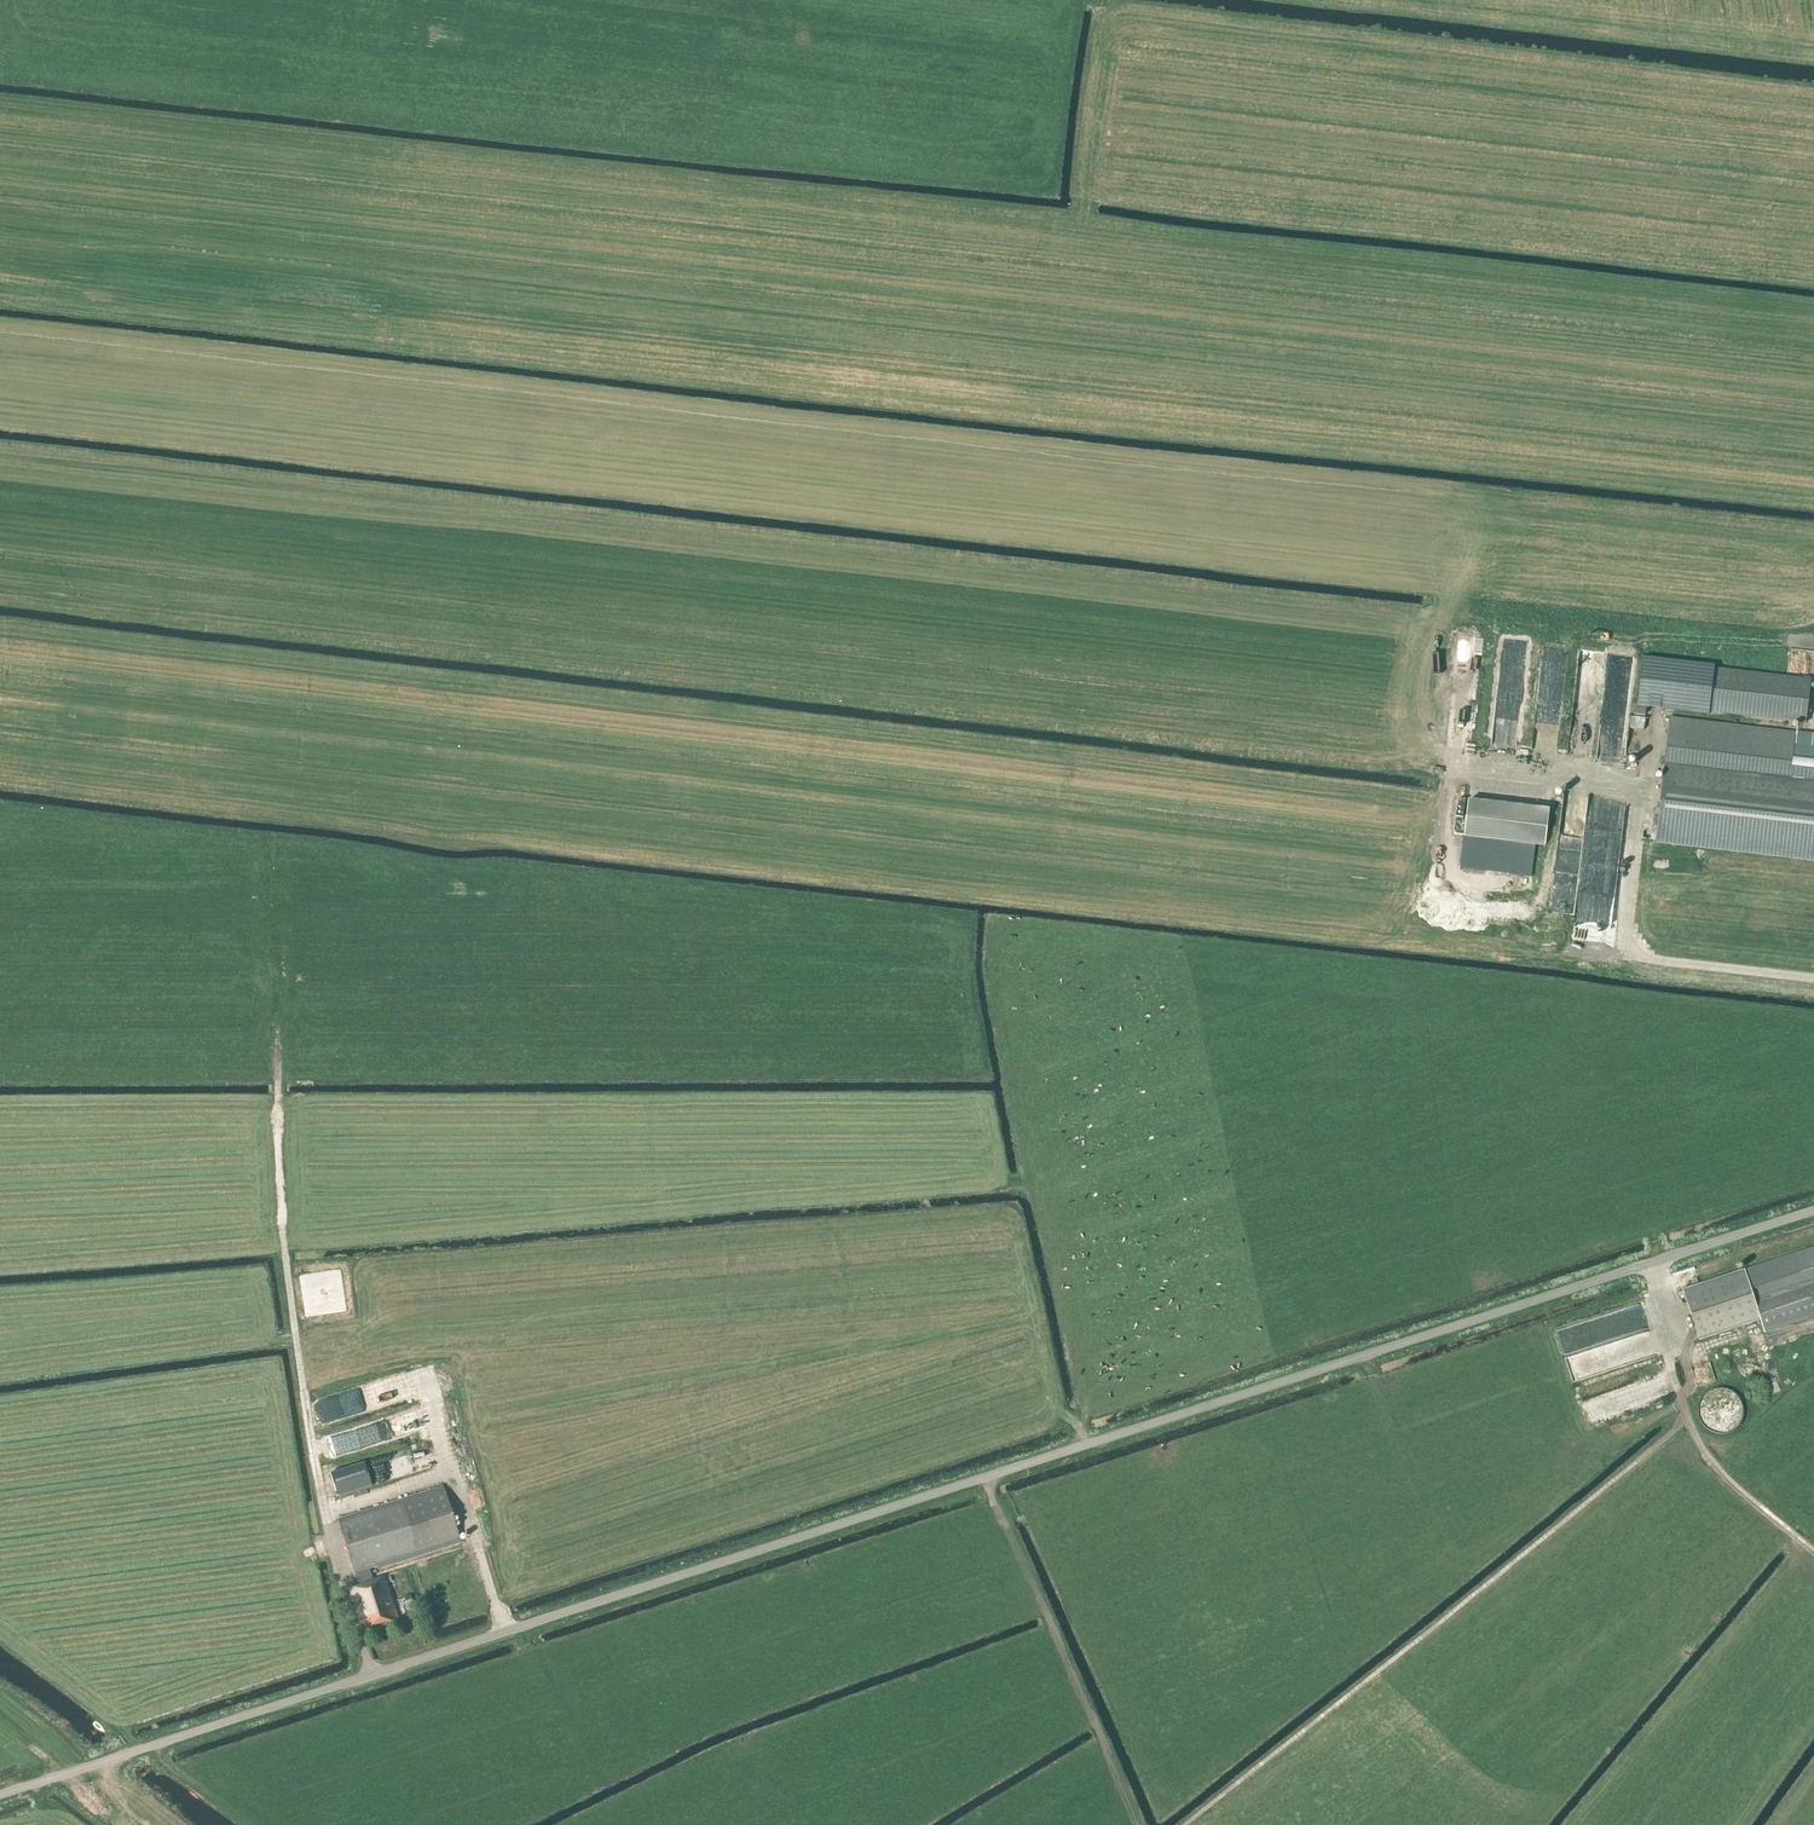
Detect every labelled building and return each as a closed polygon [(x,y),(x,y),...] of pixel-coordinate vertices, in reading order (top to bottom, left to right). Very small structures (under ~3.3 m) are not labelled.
[(1643,657),(1638,706),(1710,714),(1710,712),(1806,723),(1811,679),(1715,668),(1715,666),(1643,657)] [(1672,713),(1654,845),(1813,863),(1813,729),(1672,713)] [(1631,729),(1646,729),(1646,716),(1631,716),(1631,729)] [(1544,847),(1549,810),(1466,801),(1462,838),(1544,847)] [(1745,1269),(1682,1290),(1699,1341),(1761,1320),(1765,1333),(1813,1317),(1813,1247),(1745,1269)] [(1777,1378),(1770,1381),(1775,1393),(1782,1391),(1777,1378)] [(1701,1395),(1700,1398),(1698,1400),(1697,1403),(1697,1407),(1696,1409),(1696,1412),(1697,1414),(1698,1418),(1699,1421),(1701,1424),(1703,1426),(1706,1428),(1708,1430),(1713,1432),(1717,1433),(1722,1433),(1725,1432),(1729,1431),(1735,1427),(1739,1422),(1741,1417),(1742,1413),(1742,1409),(1741,1404),(1739,1400),(1738,1397),(1736,1394),(1734,1392),(1730,1390),(1727,1388),(1724,1388),(1719,1387),(1717,1387),(1713,1388),(1709,1389),(1706,1391),(1703,1393),(1701,1395)] [(330,1473),(337,1496),(337,1497),(371,1487),(364,1463),(330,1473)] [(357,1572),(460,1539),(444,1487),(340,1520),(357,1572)] [(398,1622),(384,1576),(360,1584),(360,1585),(350,1588),(360,1620),(362,1619),(366,1633),(398,1622)] [(409,1596),(403,1598),(406,1605),(412,1603),(409,1596)]
